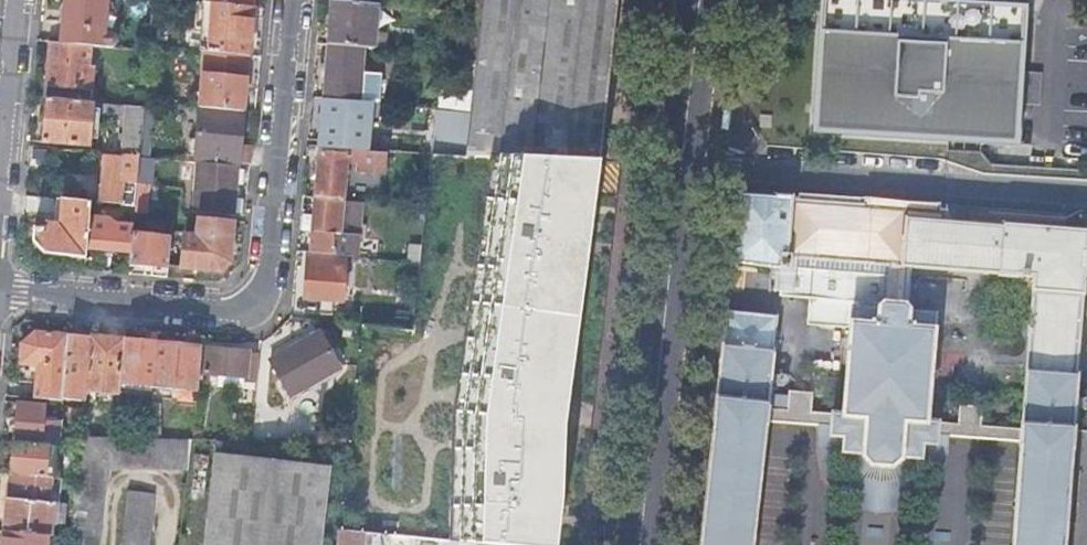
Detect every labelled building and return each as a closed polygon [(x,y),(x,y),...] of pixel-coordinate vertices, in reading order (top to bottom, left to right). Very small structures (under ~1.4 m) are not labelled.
[(107,0),(65,0),(63,17),(61,44),(90,47),(90,48),(102,48),(109,49),(110,49),(111,49),(112,49),(113,48),(114,48),(114,47),(115,47),(116,47),(116,46),(116,45),(117,44),(117,43),(117,42),(117,41),(117,40),(116,39),(116,38),(116,37),(115,37),(114,37),(114,36),(113,36),(112,36),(112,35),(111,35),(110,35),(103,34),(107,0)] [(476,59),(470,113),(466,157),(514,159),(535,160),(617,163),(620,139),(602,137),(606,96),(617,0),(483,0),(481,15),(476,59)] [(812,133),(948,142),(1018,146),(1027,6),(939,1),(924,0),(821,0),(812,133)] [(329,23),(327,45),(364,49),(374,50),(378,6),(355,4),(331,1),(329,23)] [(204,52),(249,57),(251,32),(253,7),(207,3),(204,3),(200,52),(204,52)] [(88,67),(90,47),(61,44),(50,43),(47,71),(44,98),(45,98),(90,103),(93,68),(88,67)] [(364,49),(327,45),(325,72),(322,99),(358,103),(371,104),(378,105),(380,76),(361,74),(364,49)] [(246,84),(249,57),(204,52),(199,108),(201,108),(243,112),(246,84)] [(94,103),(90,103),(45,98),(43,120),(40,142),(90,147),(94,103)] [(322,99),(311,98),(309,119),(307,139),(319,140),(318,148),(332,149),(367,153),(371,104),(358,103),(322,99)] [(124,155),(125,155),(140,157),(144,108),(128,107),(124,155)] [(238,166),(250,167),(251,148),(246,148),(240,147),(243,112),(201,108),(200,116),(193,116),(192,134),(198,135),(195,162),(197,162),(238,166)] [(459,157),(464,113),(440,110),(436,156),(459,157)] [(375,153),(367,153),(332,149),(331,159),(319,158),(317,178),(315,198),(337,200),(343,201),(347,162),(356,163),(356,172),(385,175),(387,164),(388,155),(384,154),(375,153)] [(120,202),(120,205),(135,206),(137,188),(122,187),(123,177),(138,178),(140,157),(125,155),(125,160),(104,158),(102,179),(100,201),(120,202)] [(389,155),(388,155),(387,164),(395,165),(396,155),(389,155)] [(238,166),(197,162),(192,213),(233,217),(235,192),(238,166)] [(1086,281),(1086,231),(1067,230),(1043,228),(1026,227),(1004,225),(1004,226),(999,226),(999,227),(987,226),(987,225),(975,224),(974,225),(968,224),(954,223),(954,222),(949,222),(949,219),(946,219),(946,211),(947,205),(946,205),(939,205),(914,203),(913,204),(892,202),(892,201),(867,200),(866,200),(866,205),(857,204),(856,205),(849,204),(835,203),(835,202),(828,202),(829,203),(799,200),(799,199),(793,199),(793,197),(776,196),(776,198),(740,195),(736,229),(733,255),(732,264),(771,266),(771,267),(780,267),(780,270),(782,270),(791,271),(792,257),(796,257),(796,256),(825,258),(825,259),(832,260),(832,259),(853,261),(859,262),(859,261),(888,263),(888,264),(891,265),(888,305),(884,305),(881,308),(880,311),(852,308),(851,329),(851,330),(854,330),(854,343),(852,343),(852,344),(850,344),(850,347),(852,347),(851,349),(853,349),(852,360),(850,360),(850,361),(849,361),(848,364),(850,364),(850,365),(852,365),(851,376),(849,376),(849,378),(847,378),(847,382),(849,382),(849,383),(850,383),(849,394),(848,394),(848,395),(846,395),(846,398),(847,399),(848,400),(848,412),(845,412),(844,416),(832,415),(832,416),(831,426),(830,437),(844,438),(843,453),(865,455),(864,458),(873,466),(891,467),(901,460),(901,458),(922,460),(923,444),(937,445),(938,434),(939,424),(939,423),(927,422),(927,418),(923,418),(924,406),(926,406),(926,404),(928,404),(928,401),(926,401),(926,399),(925,399),(926,388),(927,388),(927,387),(929,387),(930,384),(928,384),(928,382),(926,382),(927,371),(929,371),(929,370),(931,370),(931,367),(929,366),(929,365),(928,365),(929,354),(930,354),(930,353),(932,353),(932,349),(931,349),(931,348),(929,348),(930,337),(932,337),(932,336),(933,336),(935,315),(908,313),(908,310),(905,306),(902,306),(905,266),(908,266),(908,265),(937,268),(937,269),(945,269),(945,268),(974,271),(974,272),(982,272),(981,271),(996,272),(996,274),(1000,274),(1000,276),(1018,277),(1018,275),(1023,275),(1023,277),(1024,277),(1024,278),(1028,278),(1028,277),(1030,277),(1030,275),(1034,276),(1033,289),(1034,290),(1033,297),(1034,297),(1032,325),(1030,325),(1030,338),(1031,337),(1028,372),(1027,372),(1023,423),(1022,430),(1021,440),(1021,444),(1022,444),(1015,528),(1014,544),(1064,544),(1071,450),(1072,450),(1073,428),(1084,295),(1085,295),(1086,281)] [(337,200),(315,198),(312,226),(310,254),(332,256),(347,257),(357,258),(359,236),(340,234),(334,234),(337,200)] [(43,254),(85,258),(86,249),(88,231),(89,217),(90,202),(62,199),(60,226),(46,225),(46,231),(34,229),(33,235),(33,241),(43,254)] [(343,201),(337,200),(334,234),(340,234),(343,201)] [(947,205),(946,211),(946,219),(949,219),(949,222),(954,222),(954,223),(968,224),(968,206),(946,204),(946,205),(947,205)] [(108,252),(131,254),(132,235),(133,227),(115,225),(108,219),(89,217),(88,231),(86,249),(108,252)] [(233,222),(197,219),(194,238),(183,237),(180,269),(219,273),(229,265),(231,244),(233,222)] [(131,254),(130,265),(149,267),(167,268),(170,239),(132,235),(131,254)] [(420,264),(421,248),(412,247),(410,263),(420,264)] [(310,254),(309,254),(306,283),(303,313),(331,315),(332,302),(343,303),(347,257),(332,256),(310,254)] [(791,271),(782,270),(780,296),(809,298),(807,325),(851,329),(852,308),(880,311),(881,308),(884,305),(888,305),(891,265),(888,264),(888,263),(859,261),(859,262),(853,261),(832,259),(832,260),(825,259),(825,258),(796,256),(796,257),(792,257),(791,271)] [(702,544),(751,544),(753,530),(754,530),(755,517),(754,517),(758,486),(759,486),(760,472),(759,472),(763,441),(764,442),(765,426),(766,426),(766,421),(767,411),(768,404),(767,404),(773,352),(772,352),(777,317),(727,312),(702,544)] [(61,399),(67,336),(37,333),(22,344),(21,354),(20,364),(36,365),(33,399),(61,402),(61,399)] [(269,362),(289,397),(339,368),(320,333),(294,348),(269,362)] [(85,393),(90,338),(79,337),(67,336),(61,399),(63,399),(84,401),(85,393)] [(107,339),(90,338),(85,393),(119,396),(120,386),(124,341),(107,339)] [(141,343),(124,341),(120,386),(153,389),(158,344),(141,343)] [(180,347),(158,344),(153,389),(198,393),(198,387),(200,364),(202,349),(180,347)] [(204,365),(200,364),(198,387),(211,388),(212,381),(203,380),(204,373),(245,377),(244,383),(256,384),(259,355),(232,352),(206,349),(204,365)] [(790,392),(789,413),(811,415),(813,394),(790,392)] [(63,399),(61,399),(61,402),(60,407),(68,408),(69,406),(63,405),(63,399)] [(15,443),(59,448),(60,423),(45,421),(46,406),(19,403),(17,423),(15,443)] [(961,405),(960,425),(982,427),(983,407),(961,405)] [(789,413),(767,411),(766,421),(831,426),(832,416),(811,415),(789,413)] [(982,427),(960,425),(939,424),(938,434),(1021,440),(1022,430),(982,427)] [(116,439),(80,438),(79,450),(76,481),(70,540),(70,544),(98,544),(106,466),(190,469),(193,441),(183,441),(148,440),(116,439)] [(56,479),(59,448),(15,443),(13,459),(12,475),(56,479)] [(209,459),(195,457),(191,496),(205,497),(209,459)] [(292,467),(215,459),(205,544),(283,544),(292,467)] [(292,467),(283,544),(322,544),(331,471),(292,467)] [(47,538),(50,538),(51,526),(57,526),(61,480),(56,479),(12,475),(10,500),(9,500),(7,511),(5,534),(47,538)] [(153,493),(128,490),(122,544),(148,544),(153,493)] [(47,538),(5,534),(4,544),(46,544),(47,538)]
